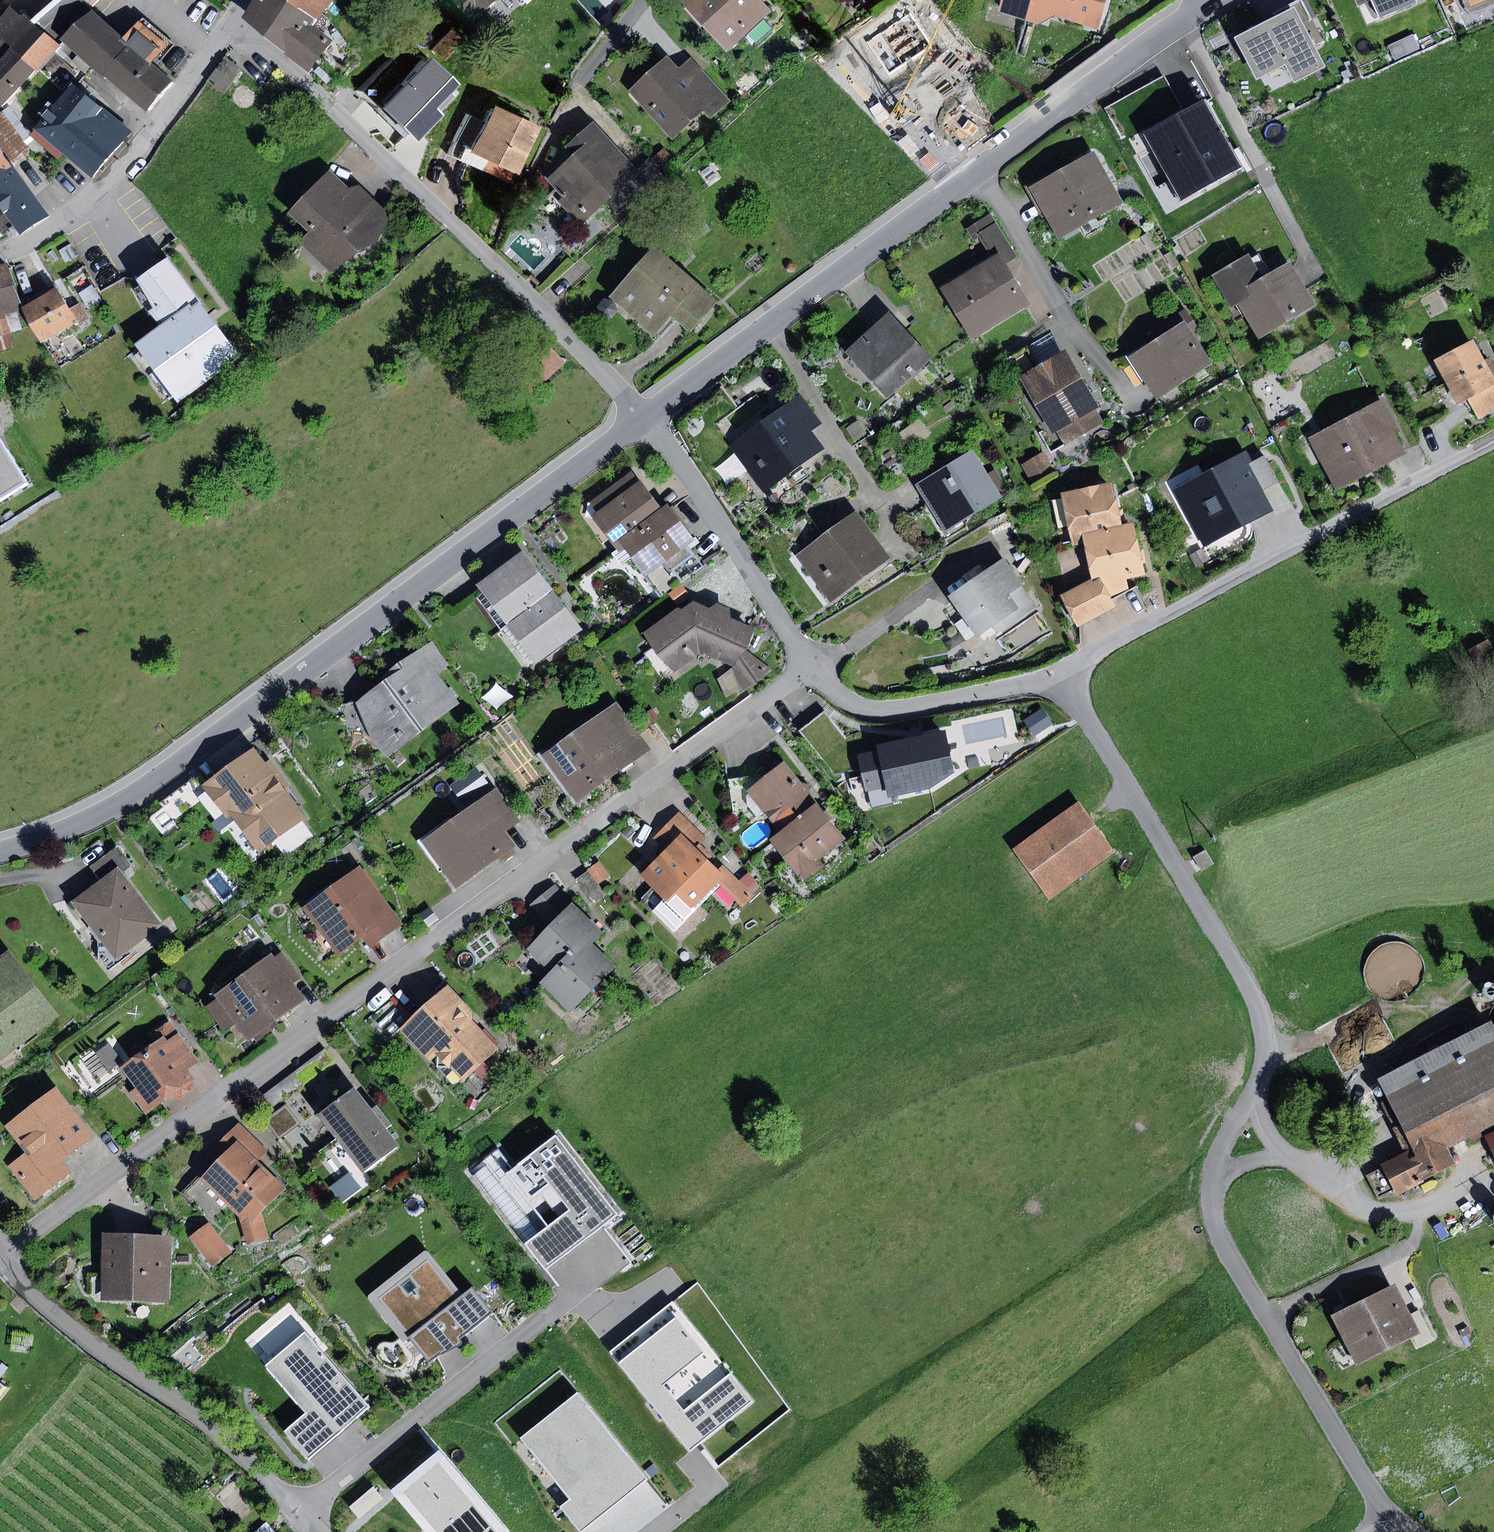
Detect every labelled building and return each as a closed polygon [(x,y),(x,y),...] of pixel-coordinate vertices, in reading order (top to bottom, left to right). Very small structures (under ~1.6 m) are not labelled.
[(31,20),(58,44),(62,41),(93,10),(90,8),(82,0),(55,0),(31,20)] [(243,18),(289,54),(315,20),(321,12),(331,0),(253,0),(243,18)] [(474,23),(500,0),(454,0),(474,23)] [(729,50),(748,33),(758,43),(773,29),(764,18),(774,10),(765,0),(683,0),(729,50)] [(999,12),(1040,24),(1056,16),(1099,29),(1108,0),(1003,0),(999,12)] [(1237,38),(1258,80),(1286,65),(1296,84),(1329,67),(1318,44),(1324,41),(1303,0),(1300,0),(1275,13),(1277,17),(1237,38)] [(1381,17),(1418,1),(1418,0),(1373,0),(1381,17)] [(0,59),(0,107),(61,46),(58,44),(31,20),(15,6),(0,19),(0,37),(12,47),(0,59)] [(93,10),(62,41),(147,112),(174,80),(152,63),(167,44),(139,21),(124,38),(93,10)] [(330,19),(321,12),(289,54),(287,56),(309,73),(335,41),(321,31),(330,19)] [(447,28),(429,48),(444,61),(462,41),(447,28)] [(1413,35),(1390,46),(1397,59),(1420,48),(1413,35)] [(406,48),(360,102),(398,134),(444,79),(406,48)] [(668,56),(629,91),(673,139),(704,111),(711,118),(730,101),(691,58),(679,69),(668,56)] [(226,57),(207,83),(223,95),(242,69),(226,57)] [(132,131),(72,84),(36,130),(91,177),(132,131)] [(1202,98),(1141,132),(1180,200),(1241,165),(1202,98)] [(533,125),(485,103),(478,119),(465,113),(447,154),(503,179),(507,170),(512,172),(533,125)] [(0,114),(0,150),(9,162),(29,148),(3,112),(0,114)] [(574,156),(547,179),(556,190),(543,201),(570,232),(632,178),(637,173),(593,123),(565,146),(574,156)] [(664,148),(653,158),(662,168),(673,159),(664,148)] [(13,167),(9,162),(0,150),(0,176),(13,167)] [(1096,152),(1030,188),(1059,240),(1125,204),(1096,152)] [(637,173),(632,178),(647,195),(666,179),(651,161),(637,173)] [(0,176),(0,208),(20,234),(50,216),(13,167),(0,176)] [(308,232),(299,243),(330,272),(350,258),(378,243),(395,217),(359,184),(348,187),(332,170),(289,213),(308,232)] [(981,237),(994,258),(999,255),(1011,247),(990,214),(966,229),(974,242),(981,237)] [(655,247),(613,296),(655,332),(672,313),(691,330),(717,299),(655,247)] [(1250,254),(1213,275),(1233,310),(1240,306),(1259,339),(1317,305),(1291,261),(1264,277),(1250,254)] [(994,258),(941,289),(973,341),(1030,307),(999,255),(994,258)] [(212,317),(169,258),(137,281),(167,322),(136,345),(178,403),(241,357),(212,317)] [(0,265),(0,317),(6,316),(21,311),(7,263),(0,265)] [(58,288),(21,308),(41,343),(88,317),(80,303),(70,308),(58,288)] [(604,299),(597,304),(595,311),(602,319),(612,319),(618,310),(613,301),(604,299)] [(846,352),(888,399),(932,359),(891,312),(846,352)] [(0,317),(0,350),(13,347),(6,316),(0,317)] [(1186,320),(1130,357),(1158,399),(1213,362),(1186,320)] [(537,332),(502,363),(506,369),(483,390),(503,413),(528,391),(532,395),(566,364),(537,332)] [(1052,333),(1028,347),(1039,366),(1062,352),(1052,333)] [(1436,361),(1460,405),(1468,400),(1479,420),(1493,411),(1493,363),(1491,357),(1485,361),(1474,341),(1436,361)] [(1028,347),(1002,362),(1016,386),(1023,382),(1053,434),(1059,430),(1066,442),(1101,422),(1094,409),(1101,405),(1069,349),(1062,352),(1039,366),(1028,347)] [(801,395),(731,446),(764,492),(825,448),(812,430),(822,423),(801,395)] [(1382,399),(1307,439),(1336,492),(1407,454),(1396,433),(1399,431),(1382,399)] [(919,419),(899,433),(911,449),(931,434),(919,419)] [(861,421),(847,429),(855,442),(868,434),(861,421)] [(0,440),(0,502),(28,484),(0,440)] [(974,451),(917,485),(946,533),(1003,499),(1001,496),(987,473),(974,451)] [(1044,452),(1022,465),(1032,482),(1054,470),(1044,452)] [(1244,453),(1175,491),(1205,547),(1275,510),(1264,490),(1250,463),(1244,453)] [(1265,455),(1250,463),(1264,490),(1279,482),(1265,455)] [(987,473),(1001,496),(1009,491),(995,468),(987,473)] [(621,540),(663,509),(641,480),(639,481),(632,471),(590,502),(598,513),(593,516),(614,544),(621,540)] [(1084,533),(1123,525),(1115,482),(1062,493),(1071,536),(1084,533)] [(663,509),(621,540),(663,596),(678,585),(663,565),(689,546),(696,541),(669,504),(663,509)] [(820,533),(804,511),(774,532),(790,555),(820,533)] [(856,511),(796,556),(831,602),(891,557),(856,511)] [(1123,525),(1084,533),(1095,578),(1107,600),(1128,589),(1127,580),(1147,576),(1135,523),(1123,525)] [(703,566),(689,546),(663,565),(678,585),(703,566)] [(524,550),(478,585),(480,588),(508,624),(554,590),(524,550)] [(1005,558),(950,596),(978,637),(993,627),(998,634),(1038,607),(1005,558)] [(1095,578),(1061,596),(1078,626),(1111,609),(1107,600),(1095,578)] [(682,584),(669,594),(677,605),(690,596),(682,584)] [(554,590),(508,624),(537,664),(583,629),(554,590)] [(678,608),(644,633),(675,672),(700,653),(733,665),(744,649),(756,629),(730,617),(731,609),(717,603),(711,608),(693,602),(683,610),(678,608)] [(1470,650),(1483,679),(1493,674),(1493,652),(1489,641),(1470,650)] [(383,683),(356,702),(371,736),(386,758),(459,703),(437,673),(449,665),(432,642),(380,679),(383,683)] [(772,670),(744,649),(733,665),(742,693),(772,670)] [(371,736),(356,702),(343,704),(348,736),(356,738),(371,736)] [(617,703),(543,756),(576,803),(651,750),(617,703)] [(653,709),(646,713),(652,723),(659,719),(653,709)] [(947,729),(877,745),(878,749),(859,754),(862,769),(867,791),(888,787),(891,798),(929,790),(956,772),(947,729)] [(233,816),(279,781),(254,748),(204,785),(228,819),(233,816)] [(779,833),(817,804),(784,762),(768,775),(747,791),(764,812),(779,833)] [(475,766),(450,785),(463,803),(488,785),(475,766)] [(747,791),(768,775),(728,780),(733,818),(745,816),(749,822),(764,812),(747,791)] [(279,781),(233,816),(260,851),(273,841),(301,820),(306,816),(279,781)] [(498,789),(424,842),(457,888),(516,846),(506,832),(521,821),(498,789)] [(1078,802),(1015,849),(1052,899),(1115,852),(1078,802)] [(779,833),(770,840),(798,876),(801,875),(805,880),(822,868),(815,860),(844,838),(817,804),(779,833)] [(654,838),(666,850),(682,834),(696,849),(707,838),(680,812),(654,838)] [(313,836),(301,820),(273,841),(285,857),(313,836)] [(666,850),(640,876),(668,903),(677,894),(692,909),(718,884),(725,877),(696,849),(682,834),(666,850)] [(91,865),(102,880),(119,867),(130,859),(119,844),(91,865)] [(1206,850),(1193,857),(1201,871),(1214,864),(1206,850)] [(600,861),(589,869),(600,883),(610,876),(600,861)] [(361,866),(303,908),(337,956),(363,937),(370,947),(403,924),(361,866)] [(102,880),(73,903),(118,960),(163,925),(119,867),(102,880)] [(600,883),(589,869),(576,878),(595,904),(608,894),(600,883)] [(730,872),(725,877),(718,884),(743,908),(755,896),(752,893),(739,881),(730,872)] [(749,872),(739,881),(752,893),(760,887),(749,872)] [(550,927),(572,904),(556,884),(530,904),(550,927)] [(554,975),(590,940),(599,930),(572,904),(550,927),(527,949),(554,975)] [(430,907),(420,914),(428,927),(439,919),(430,907)] [(554,975),(545,984),(571,1011),(616,967),(590,940),(554,975)] [(60,1017),(10,950),(0,957),(0,1061),(60,1017)] [(284,951),(275,957),(295,985),(304,979),(284,951)] [(273,953),(215,995),(218,999),(207,1005),(224,1032),(236,1024),(248,1041),(254,1036),(258,1042),(280,1026),(277,1021),(306,1000),(295,985),(275,957),(273,953)] [(1488,999),(1490,1000),(1493,1000),(1493,984),(1490,984),(1488,985),(1486,987),(1484,989),(1484,992),(1485,995),(1486,997),(1488,999)] [(438,1054),(473,1020),(472,1010),(449,985),(401,1030),(429,1062),(438,1054)] [(473,1020),(438,1054),(465,1083),(501,1049),(473,1020)] [(1421,1162),(1449,1148),(1493,1125),(1493,1025),(1493,1023),(1380,1081),(1415,1150),(1421,1162)] [(165,1036),(122,1067),(138,1088),(131,1093),(146,1115),(173,1095),(176,1100),(195,1086),(191,1081),(195,1078),(189,1069),(200,1061),(179,1032),(168,1040),(165,1036)] [(111,1043),(97,1053),(109,1071),(123,1061),(111,1043)] [(333,1061),(324,1050),(304,1065),(313,1076),(333,1061)] [(56,1088),(6,1127),(26,1153),(8,1166),(35,1201),(71,1173),(61,1161),(93,1136),(56,1088)] [(356,1088),(319,1115),(362,1174),(400,1146),(387,1129),(392,1125),(377,1104),(371,1108),(356,1088)] [(469,1098),(466,1107),(475,1110),(478,1101),(469,1098)] [(286,1104),(265,1120),(280,1140),(301,1124),(286,1104)] [(219,1161),(238,1142),(259,1162),(270,1152),(240,1122),(210,1153),(219,1161)] [(1486,1137),(1493,1155),(1493,1133),(1486,1137)] [(559,1135),(511,1172),(531,1198),(549,1184),(570,1210),(523,1247),(544,1274),(621,1214),(559,1135)] [(202,1171),(180,1194),(201,1213),(218,1196),(239,1214),(249,1224),(262,1210),(285,1187),(259,1162),(238,1142),(219,1161),(206,1174),(202,1171)] [(1415,1150),(1387,1164),(1400,1188),(1403,1193),(1457,1165),(1449,1148),(1421,1162),(1415,1150)] [(1387,1164),(1366,1175),(1379,1200),(1400,1188),(1387,1164)] [(349,1173),(331,1188),(343,1202),(361,1187),(349,1173)] [(249,1224),(239,1214),(246,1244),(269,1239),(262,1210),(249,1224)] [(209,1222),(190,1237),(213,1266),(232,1251),(209,1222)] [(599,1247),(618,1267),(632,1253),(607,1229),(601,1234),(607,1240),(599,1247)] [(171,1236),(104,1234),(103,1300),(169,1301),(171,1236)] [(460,1298),(430,1259),(379,1298),(430,1360),(440,1352),(442,1353),(462,1344),(460,1337),(494,1313),(473,1287),(460,1298)] [(1397,1286),(1334,1316),(1357,1364),(1420,1334),(1413,1320),(1397,1286)] [(755,1400),(674,1299),(610,1350),(691,1451),(755,1400)] [(1425,1314),(1413,1320),(1420,1334),(1424,1343),(1437,1336),(1425,1314)] [(33,1335),(13,1333),(11,1351),(31,1353),(33,1335)] [(369,1406),(307,1333),(268,1366),(307,1412),(285,1431),(308,1458),(369,1406)] [(401,1339),(393,1343),(385,1343),(379,1344),(378,1348),(377,1351),(378,1357),(381,1362),(388,1367),(396,1368),(401,1366),(404,1364),(409,1368),(412,1365),(414,1361),(415,1357),(401,1339)] [(578,1393),(522,1439),(571,1500),(562,1507),(582,1531),(583,1531),(648,1480),(578,1393)] [(442,1450),(392,1491),(426,1531),(510,1531),(442,1450)] [(653,1480),(638,1491),(653,1510),(668,1498),(653,1480)] [(374,1485),(348,1506),(359,1519),(384,1499),(374,1485)] [(590,1531),(618,1531),(603,1517),(589,1531),(590,1531)]
